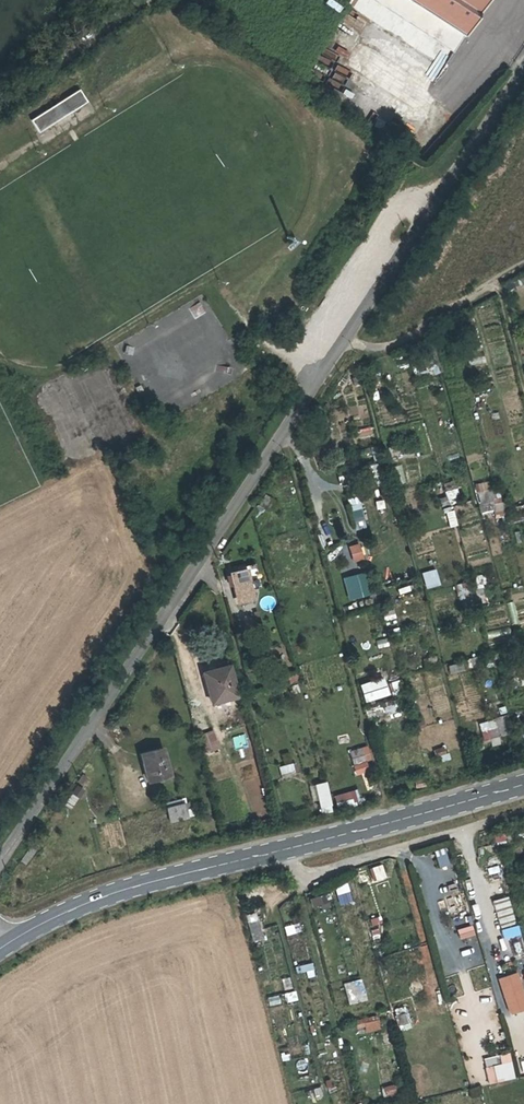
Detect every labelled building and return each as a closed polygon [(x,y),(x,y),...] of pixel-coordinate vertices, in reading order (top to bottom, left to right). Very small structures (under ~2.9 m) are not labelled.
[(339,11),(343,6),(334,0),(328,0),(326,3),(339,11)] [(355,8),(452,70),(472,39),(423,8),(417,17),(398,6),(402,0),(361,0),(355,8)] [(398,6),(417,17),(423,8),(472,39),(480,27),(497,0),(402,0),(398,6)] [(87,104),(80,92),(32,123),(41,135),(87,104)] [(506,291),(519,285),(515,277),(503,282),(506,291)] [(376,464),(367,465),(370,487),(379,486),(376,464)] [(439,498),(445,496),(441,482),(435,484),(439,498)] [(444,491),(448,501),(460,496),(456,486),(444,491)] [(478,492),(479,512),(502,510),(501,490),(478,492)] [(362,502),(351,504),(355,527),(366,526),(362,502)] [(514,506),(515,514),(523,512),(523,504),(514,506)] [(445,523),(455,522),(452,506),(442,508),(445,523)] [(359,543),(348,546),(353,562),(364,559),(359,543)] [(369,556),(384,553),(382,545),(368,548),(369,556)] [(241,566),(228,570),(232,583),(245,580),(241,566)] [(426,589),(441,585),(436,568),(421,572),(426,589)] [(397,581),(408,577),(406,571),(395,575),(397,581)] [(342,577),(348,600),(369,594),(363,572),(342,577)] [(482,574),(471,577),(479,604),(489,601),(482,574)] [(469,582),(455,584),(458,603),(472,601),(469,582)] [(523,618),(523,596),(523,595),(506,601),(512,622),(523,618)] [(261,608),(273,609),(273,598),(261,597),(261,608)] [(394,609),(383,612),(385,621),(396,618),(394,609)] [(487,630),(488,637),(510,634),(509,627),(487,630)] [(387,638),(376,641),(378,648),(389,646),(387,638)] [(435,656),(424,658),(426,667),(437,665),(435,656)] [(466,658),(467,667),(476,666),(475,657),(466,658)] [(448,665),(450,674),(465,670),(463,661),(448,665)] [(234,697),(226,670),(204,675),(209,692),(204,693),(208,706),(234,697)] [(365,702),(390,694),(384,676),(359,684),(365,702)] [(394,691),(404,687),(400,678),(391,683),(394,691)] [(369,720),(398,710),(394,698),(365,708),(369,720)] [(499,736),(507,734),(502,716),(478,723),(484,740),(489,738),(492,746),(501,743),(499,736)] [(213,729),(199,734),(205,752),(219,747),(213,729)] [(163,770),(155,740),(135,745),(144,776),(163,770)] [(445,745),(434,749),(439,762),(450,759),(445,745)] [(350,749),(354,773),(375,770),(371,746),(350,749)] [(278,766),(281,776),(296,772),(293,761),(278,766)] [(317,776),(308,778),(314,800),(323,798),(317,776)] [(77,785),(66,802),(74,807),(84,789),(77,785)] [(357,790),(335,793),(337,809),(359,805),(357,790)] [(181,798),(162,802),(165,814),(184,808),(181,798)] [(21,862),(28,866),(36,850),(29,846),(21,862)] [(439,868),(450,864),(445,847),(434,851),(439,868)] [(339,905),(353,901),(347,881),(334,885),(339,905)] [(309,897),(311,906),(332,903),(330,893),(309,897)] [(507,896),(492,901),(500,925),(515,920),(507,896)] [(249,939),(262,939),(260,912),(248,913),(249,939)] [(371,925),(383,923),(381,916),(370,918),(371,925)] [(298,922),(283,926),(286,935),(300,931),(298,922)] [(460,939),(475,934),(472,924),(457,929),(460,939)] [(503,939),(520,934),(518,924),(500,929),(503,939)] [(308,978),(315,976),(311,962),(294,966),(296,974),(306,971),(308,978)] [(509,1015),(523,1010),(523,991),(517,972),(497,978),(509,1015)] [(362,978),(343,983),(348,1005),(368,1000),(362,978)] [(303,1018),(300,1006),(290,1009),(293,1020),(303,1018)] [(396,1015),(401,1031),(412,1028),(407,1012),(396,1015)] [(356,1020),(357,1033),(381,1031),(380,1018),(356,1020)] [(483,1058),(489,1084),(515,1078),(509,1052),(483,1058)] [(382,1086),(382,1096),(396,1095),(395,1085),(382,1086)] [(319,1086),(309,1090),(312,1099),(322,1095),(319,1086)] [(291,1092),(293,1100),(305,1097),(303,1089),(291,1092)] [(337,1093),(339,1103),(348,1102),(346,1092),(337,1093)]
